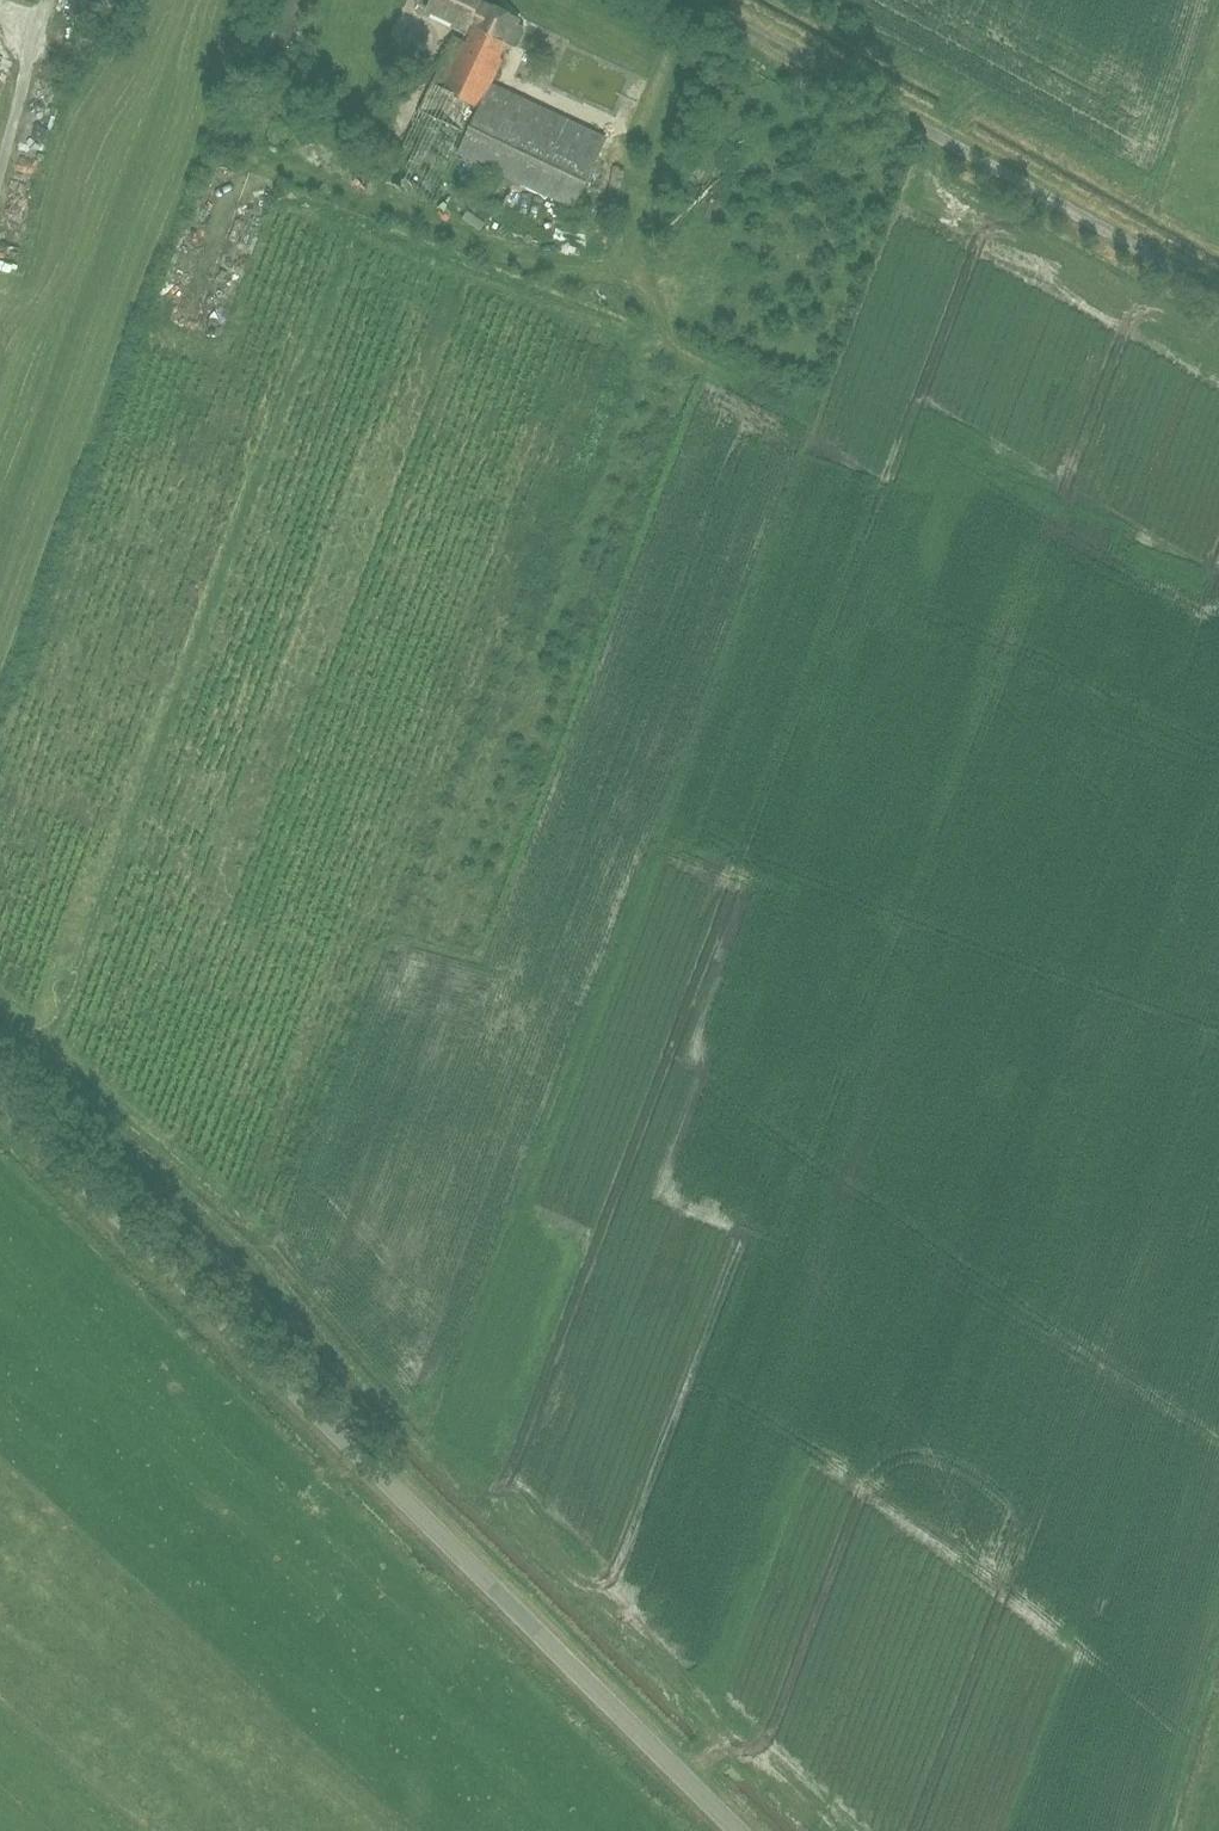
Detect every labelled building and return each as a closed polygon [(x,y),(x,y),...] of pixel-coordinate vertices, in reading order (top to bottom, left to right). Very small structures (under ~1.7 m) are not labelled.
[(428,10),(464,27),(461,33),(469,36),(465,44),(454,39),(387,181),(435,204),(458,154),(480,165),(467,193),(503,210),(516,181),(571,207),(604,139),(490,85),(502,60),(499,58),(506,43),(514,47),(517,47),(521,40),(523,37),(524,31),(523,26),(515,23),(517,18),(513,17),(510,9),(504,3),(495,3),(487,6),(484,5),(483,7),(476,3),(478,0),(433,0),(428,10)] [(321,29),(321,51),(332,50),(332,28),(321,29)] [(551,100),(613,125),(618,112),(556,87),(551,100)]
